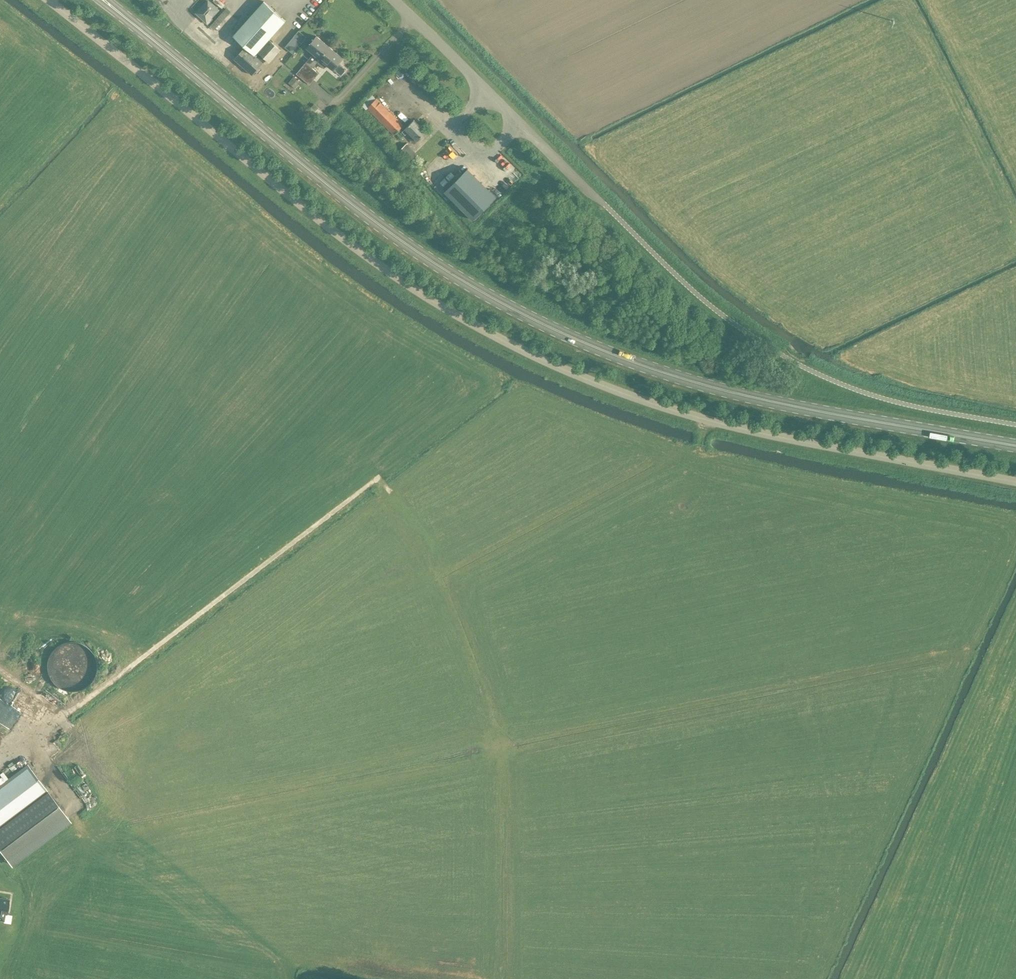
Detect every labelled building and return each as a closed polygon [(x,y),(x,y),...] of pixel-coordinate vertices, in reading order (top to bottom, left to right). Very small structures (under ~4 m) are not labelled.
[(219,11),(209,2),(198,14),(209,24),(213,20),(211,18),(219,11)] [(235,59),(253,75),(267,60),(271,62),(281,50),(270,40),(286,21),(265,2),(234,36),(246,47),(235,59)] [(214,21),(219,26),(235,10),(231,5),(214,21)] [(305,41),(311,36),(303,27),(297,32),(305,41)] [(314,54),(307,63),(297,74),(301,77),(306,72),(311,77),(316,71),(313,69),(318,63),(320,61),(331,48),(318,37),(308,48),(314,54)] [(331,48),(320,61),(318,63),(325,69),(328,65),(334,70),(344,59),(331,48)] [(306,72),(301,77),(310,85),(320,74),(316,71),(311,77),(306,72)] [(368,109),(395,135),(399,131),(405,137),(409,133),(418,142),(427,133),(415,120),(407,128),(378,99),(368,109)] [(407,144),(407,145),(398,153),(409,165),(419,156),(407,144)] [(446,174),(453,168),(450,164),(443,170),(446,174)] [(474,220),(497,198),(468,169),(445,192),(474,220)] [(66,689),(73,690),(80,688),(87,685),(92,681),(96,675),(98,668),(98,661),(96,654),(92,648),(87,643),(81,640),(74,639),(67,639),(60,642),(54,646),(50,652),(47,659),(47,666),(49,674),(53,681),(59,686),(66,689)] [(13,718),(31,734),(36,728),(18,712),(13,718)] [(19,772),(13,763),(8,765),(15,775),(0,786),(0,850),(11,865),(70,820),(28,765),(19,772)] [(5,921),(6,914),(7,915),(10,900),(0,898),(0,920),(5,921)]
